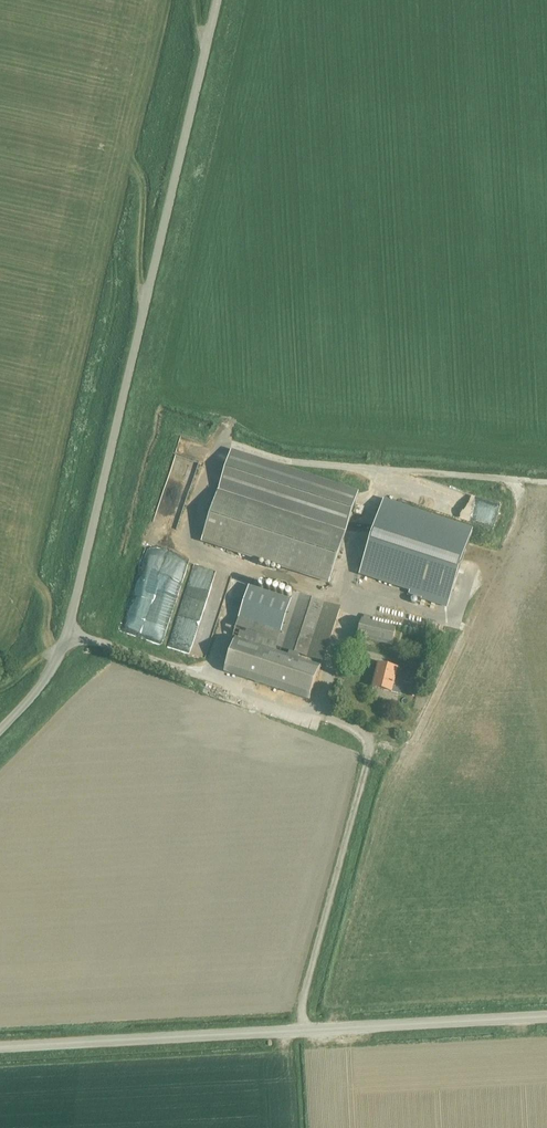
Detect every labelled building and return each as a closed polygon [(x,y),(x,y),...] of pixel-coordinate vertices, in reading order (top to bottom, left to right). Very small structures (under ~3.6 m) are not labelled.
[(357,497),(229,456),(202,542),(330,583),(357,497)] [(168,475),(162,495),(179,499),(184,479),(168,475)] [(464,555),(472,530),(384,500),(368,550),(360,574),(390,583),(410,590),(409,594),(437,603),(448,606),(463,560),(464,555)] [(144,537),(154,538),(155,530),(146,528),(144,537)] [(224,672),(310,700),(321,666),(297,659),(299,654),(322,662),(339,609),(324,604),(294,593),(291,601),(249,587),(233,637),(235,638),(224,672)] [(392,646),(397,628),(362,619),(358,637),(392,646)] [(379,664),(373,687),(392,692),(395,680),(411,684),(416,664),(398,659),(396,668),(379,664)]
